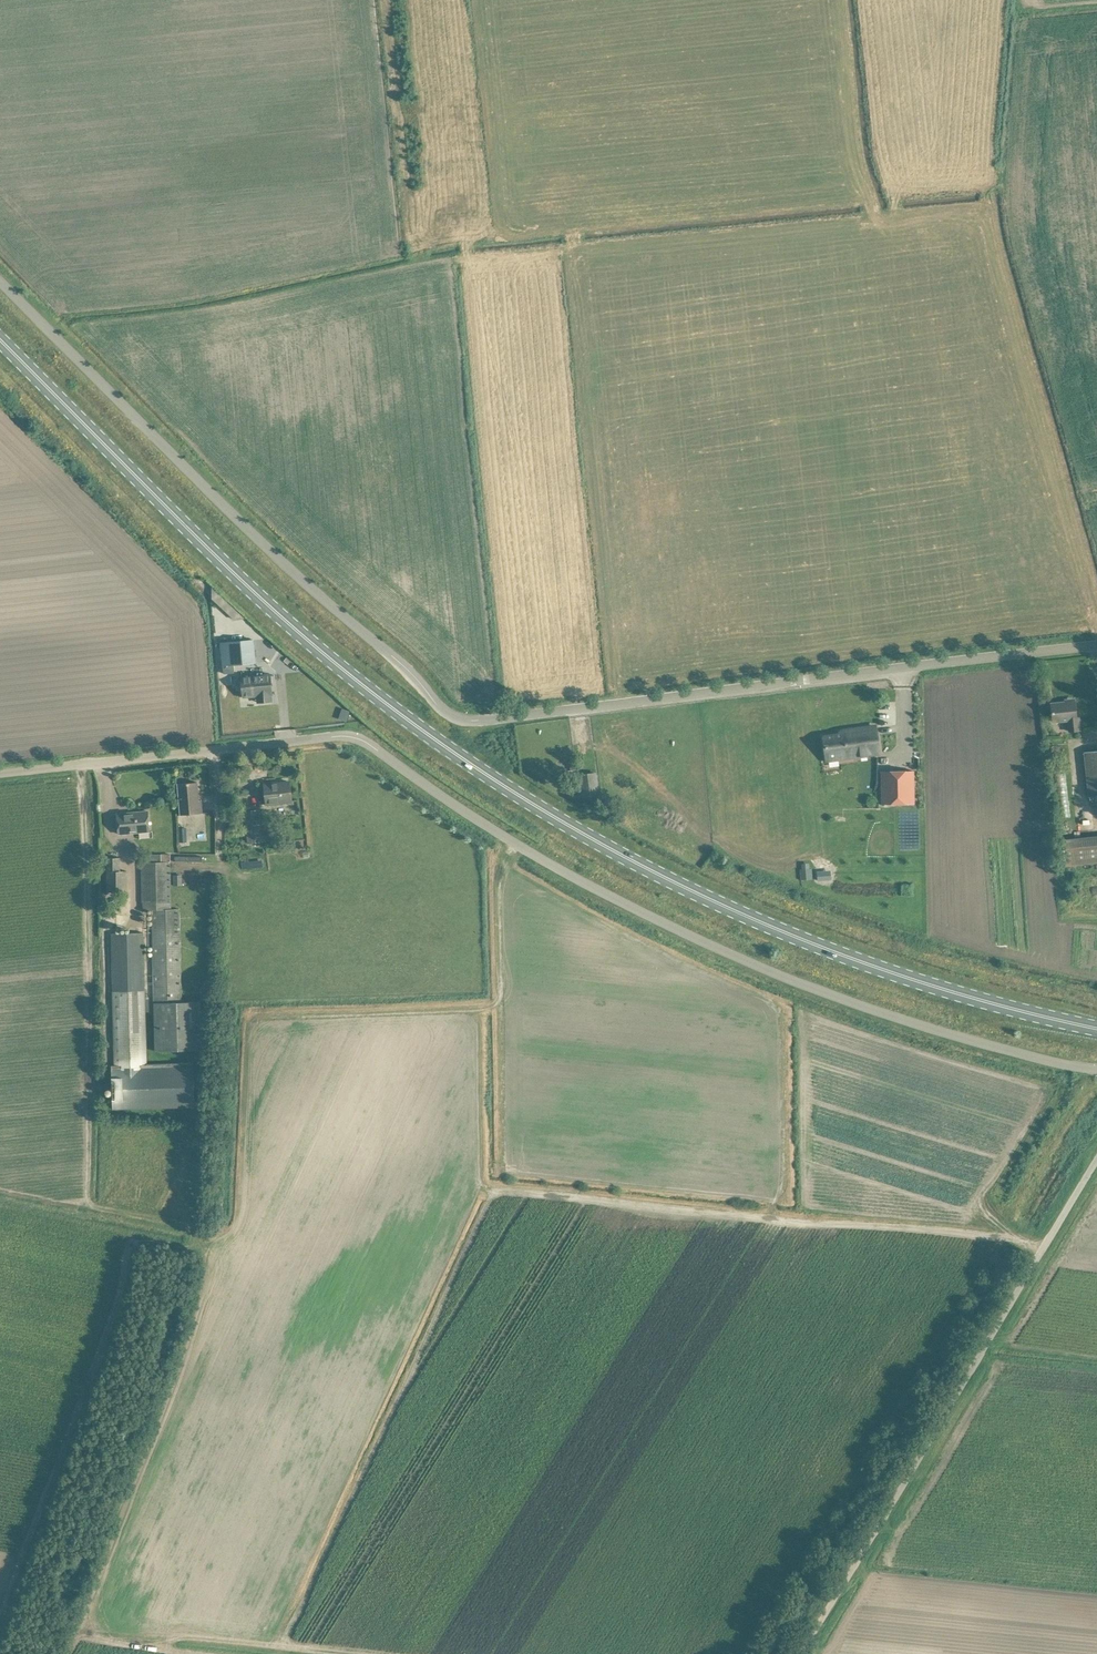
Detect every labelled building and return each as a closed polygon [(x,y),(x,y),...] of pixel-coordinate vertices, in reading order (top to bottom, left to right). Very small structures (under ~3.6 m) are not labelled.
[(256,663),(254,640),(221,643),(223,674),(235,673),(234,665),(256,663)] [(258,702),(263,702),(272,701),(271,694),(272,694),(270,675),(241,677),(243,697),(257,696),(258,702)] [(1051,704),(1052,715),(1053,722),(1068,720),(1069,731),(1079,730),(1079,723),(1077,724),(1074,701),(1071,702),(1071,703),(1067,703),(1066,702),(1051,704)] [(876,727),(843,731),(843,734),(823,737),(826,760),(879,753),(876,727)] [(1084,752),(1089,797),(1096,796),(1096,751),(1084,752)] [(914,804),(914,771),(881,772),(882,804),(914,804)] [(599,796),(597,785),(596,774),(579,776),(582,798),(584,798),(585,804),(595,803),(595,796),(599,796)] [(292,801),(291,792),(289,781),(272,784),(272,786),(265,787),(265,785),(264,785),(267,804),(292,801)] [(178,784),(179,795),(181,815),(202,813),(201,800),(199,800),(197,782),(178,784)] [(248,844),(263,842),(259,810),(244,812),(248,844)] [(150,831),(149,822),(148,811),(117,814),(119,834),(150,831)] [(1062,839),(1065,867),(1096,864),(1096,836),(1062,839)] [(146,863),(141,863),(142,910),(152,910),(155,1051),(201,1050),(201,1002),(182,1003),(180,909),(171,909),(170,855),(146,855),(146,863)] [(127,871),(120,871),(120,858),(107,858),(108,892),(127,891),(127,871)] [(144,933),(111,934),(114,1066),(112,1066),(113,1109),(194,1107),(193,1063),(147,1065),(144,933)] [(135,1174),(136,1160),(125,1159),(124,1174),(135,1174)]
